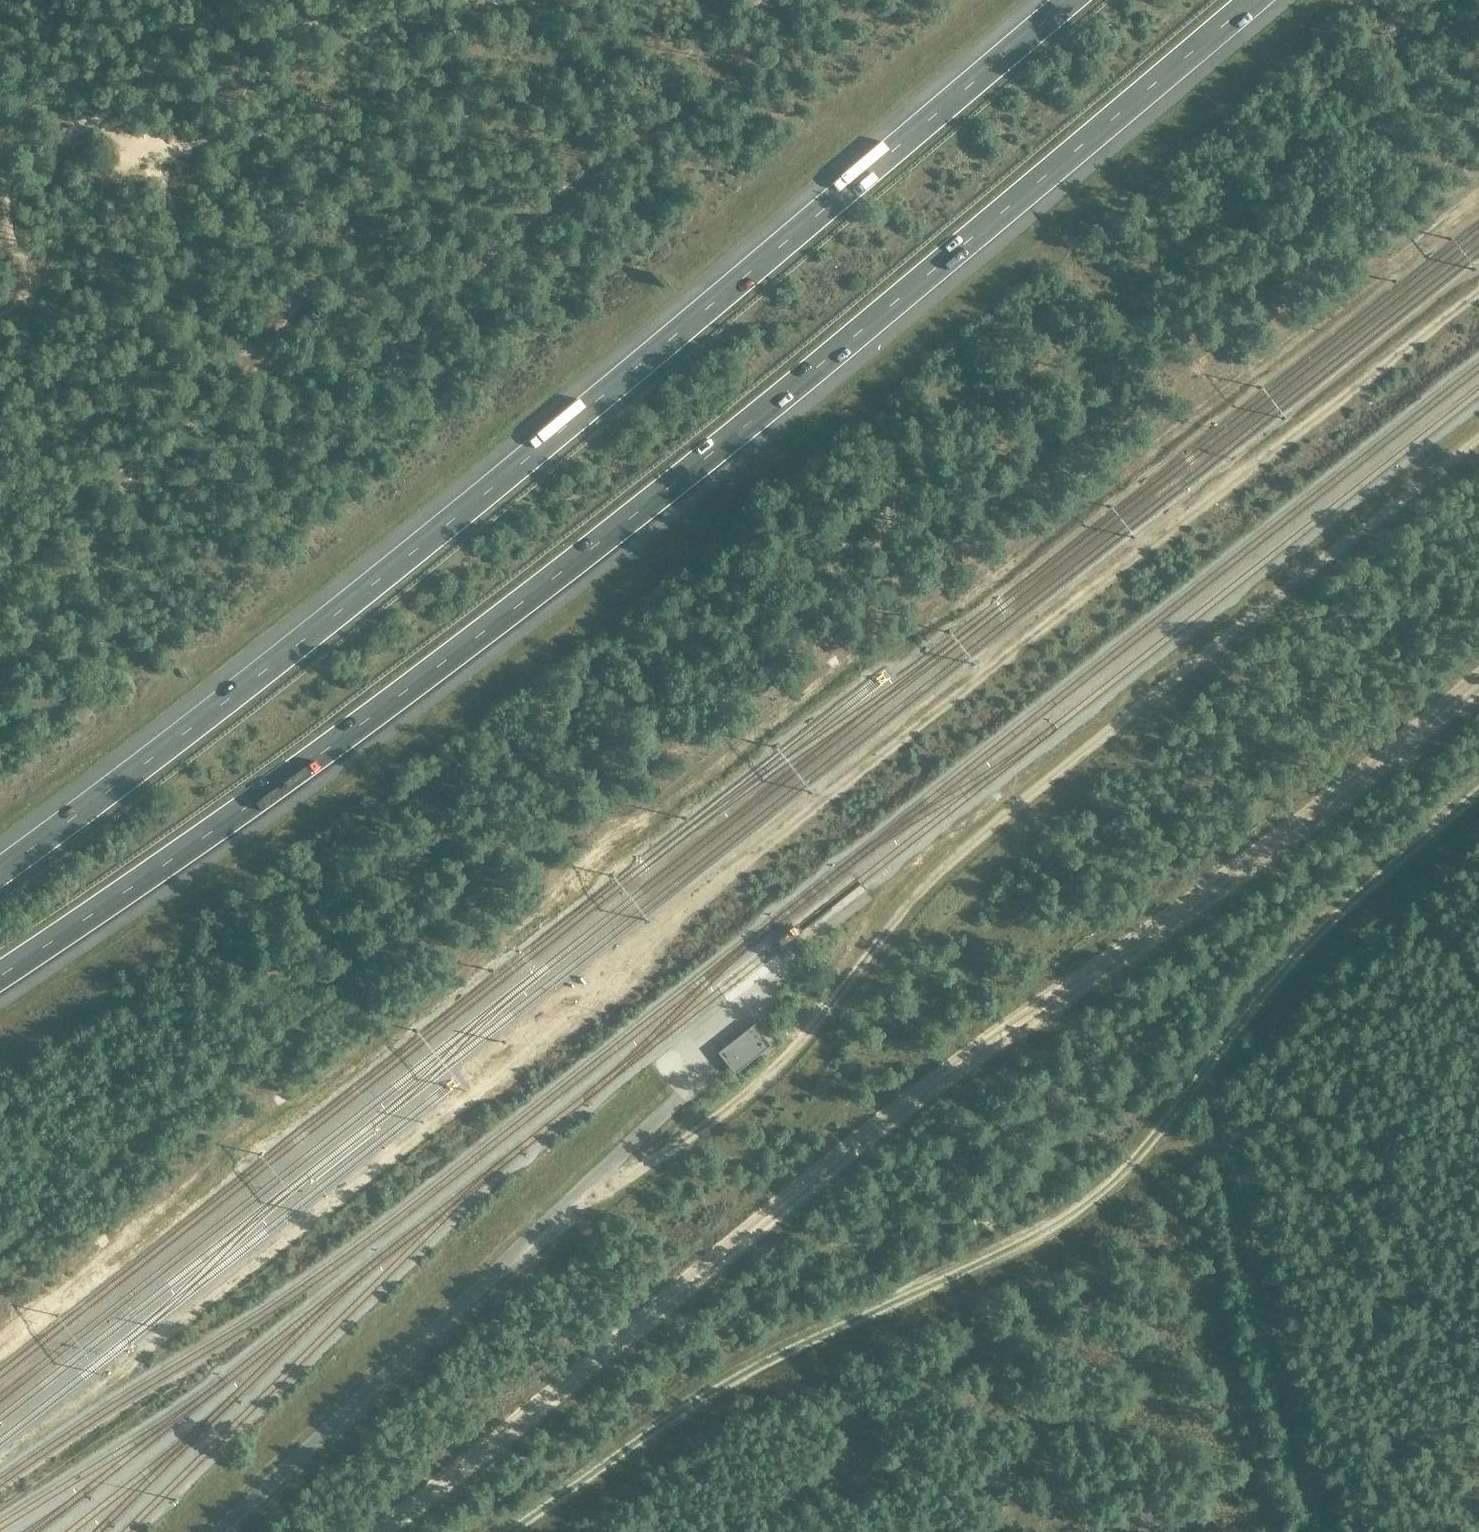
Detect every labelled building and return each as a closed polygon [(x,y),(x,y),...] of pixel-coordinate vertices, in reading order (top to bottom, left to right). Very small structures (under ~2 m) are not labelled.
[(755,1025),(719,1054),(736,1075),(772,1046),(755,1025)]
